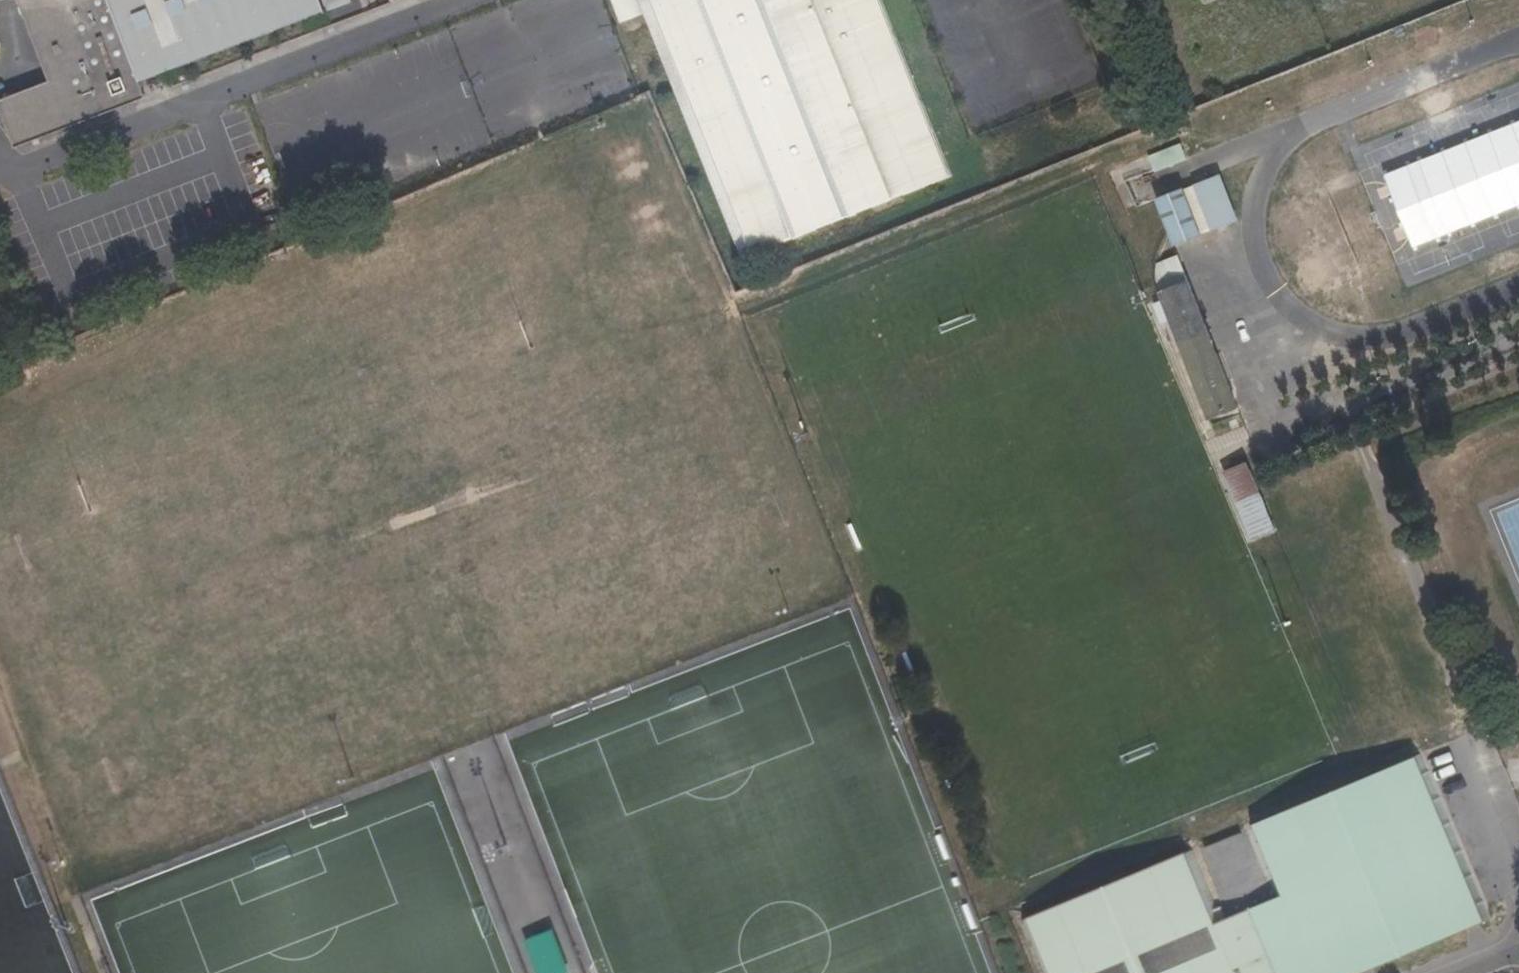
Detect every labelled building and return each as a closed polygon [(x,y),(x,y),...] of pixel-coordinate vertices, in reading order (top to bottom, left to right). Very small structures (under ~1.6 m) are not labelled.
[(53,79),(0,99),(0,109),(15,146),(146,99),(140,82),(137,74),(321,4),(320,0),(24,0),(53,79)] [(351,0),(324,0),(328,12),(352,2),(351,0)] [(621,24),(643,15),(637,0),(611,0),(621,24)] [(643,15),(723,217),(741,259),(751,255),(651,0),(637,0),(643,15)] [(751,255),(951,177),(878,0),(651,0),(751,255)] [(140,82),(326,13),(321,4),(137,74),(140,82)] [(1173,247),(1238,220),(1219,174),(1154,201),(1173,247)] [(1159,293),(1208,421),(1238,408),(1189,279),(1187,280),(1177,255),(1156,264),(1155,280),(1159,292),(1159,293)] [(1223,472),(1253,542),(1277,532),(1246,461),(1223,472)] [(1274,899),(1220,921),(1215,908),(1211,910),(1186,851),(1025,919),(1048,972),(1360,972),(1484,922),(1414,756),(1243,827),(1274,899)]
